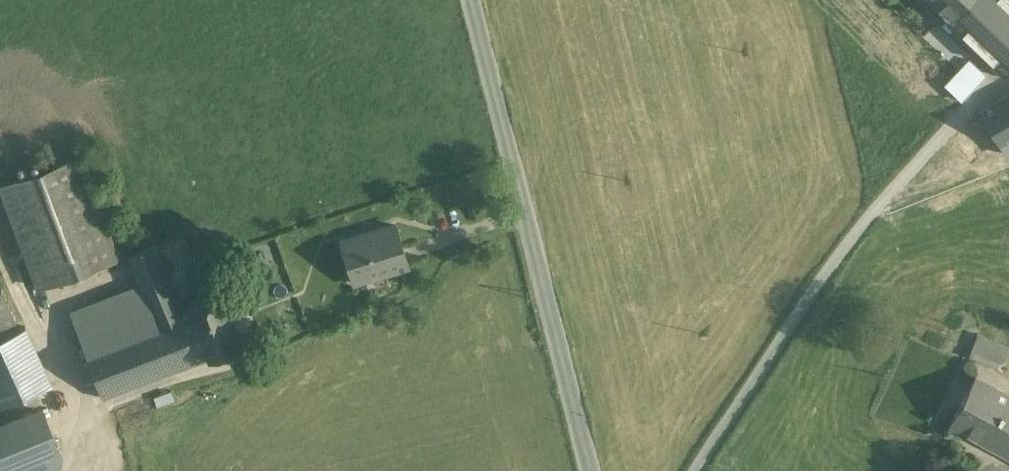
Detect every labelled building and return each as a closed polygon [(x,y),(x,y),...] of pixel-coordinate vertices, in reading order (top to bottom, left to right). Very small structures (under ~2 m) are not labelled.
[(944,16),(943,18),(944,19),(963,0),(928,0),(944,16)] [(944,19),(1002,76),(1008,68),(1008,0),(963,0),(944,19)] [(978,110),(999,145),(1008,139),(1008,91),(978,110)] [(999,145),(1008,161),(1008,139),(999,145)] [(80,155),(0,185),(38,286),(118,256),(80,155)] [(394,222),(341,239),(354,281),(407,264),(394,222)] [(155,243),(128,255),(139,281),(166,270),(155,243)] [(166,270),(139,281),(149,305),(176,294),(166,270)] [(0,291),(0,334),(18,327),(1,290),(0,291)] [(217,290),(187,302),(208,355),(208,356),(238,344),(217,290)] [(208,355),(188,303),(181,306),(176,294),(149,305),(153,316),(175,307),(195,360),(208,355)] [(153,316),(83,343),(103,396),(196,360),(195,360),(175,307),(153,316)] [(51,380),(24,325),(18,327),(0,334),(0,403),(51,380)] [(977,336),(971,350),(1003,363),(1008,349),(1008,348),(977,336)] [(975,373),(948,421),(984,442),(1008,398),(1008,392),(975,373)] [(984,442),(1008,456),(1008,398),(984,442)] [(0,424),(0,470),(6,470),(40,456),(59,447),(41,406),(0,424)] [(6,470),(47,470),(40,456),(6,470)]
